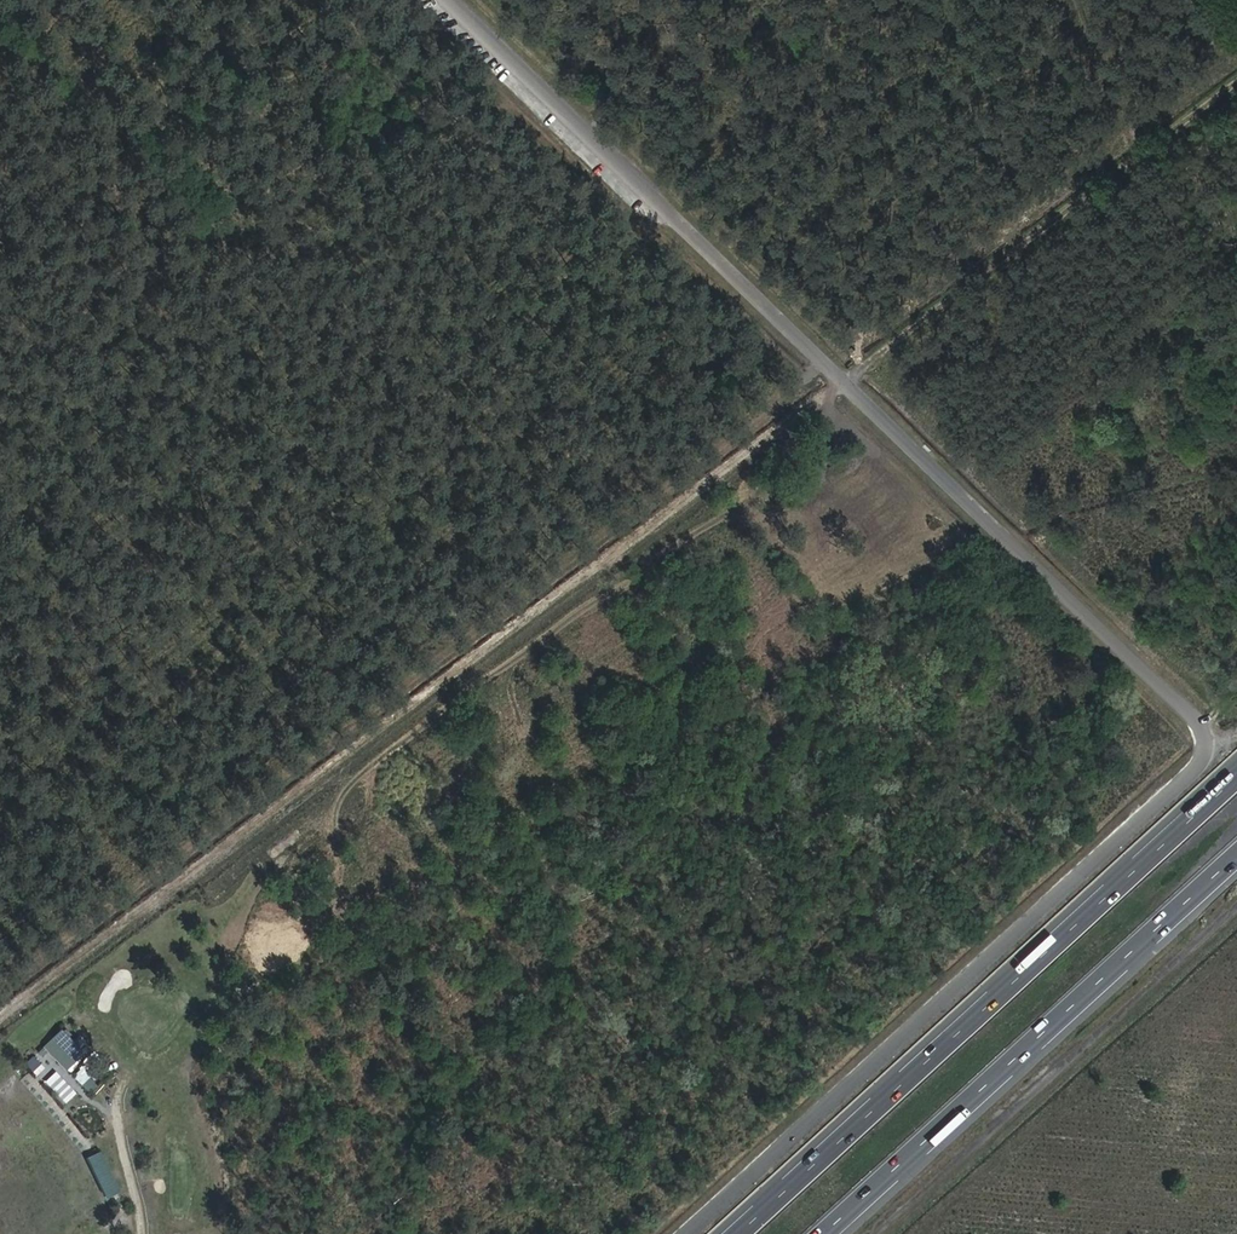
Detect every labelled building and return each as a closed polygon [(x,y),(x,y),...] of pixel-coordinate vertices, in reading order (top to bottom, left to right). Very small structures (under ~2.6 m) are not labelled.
[(65,1027),(45,1044),(68,1070),(88,1053),(65,1027)] [(105,1150),(90,1155),(106,1197),(121,1192),(105,1150)]
